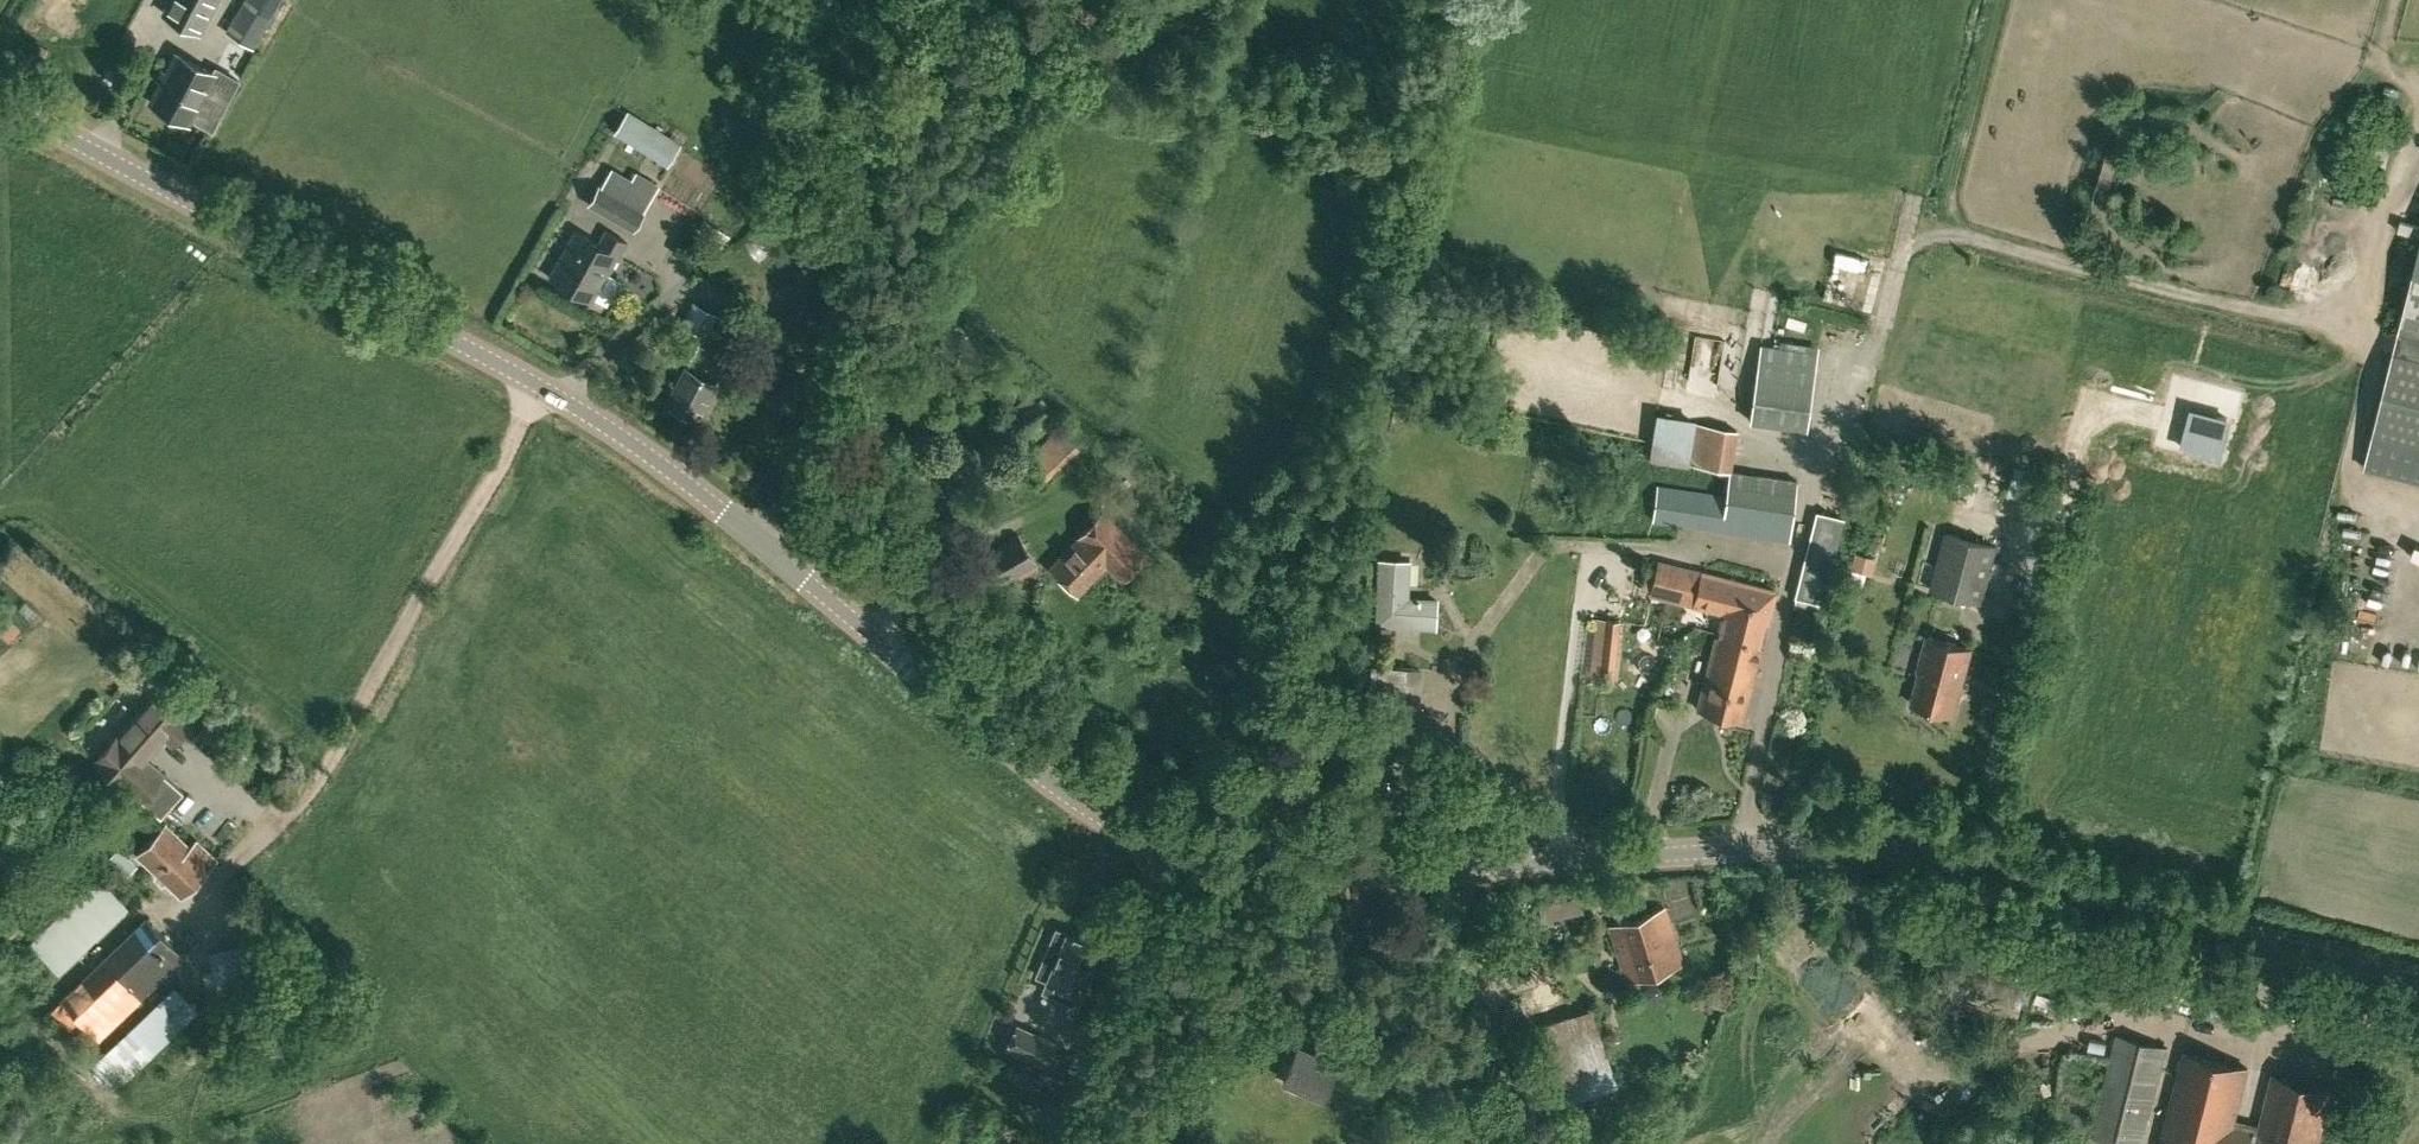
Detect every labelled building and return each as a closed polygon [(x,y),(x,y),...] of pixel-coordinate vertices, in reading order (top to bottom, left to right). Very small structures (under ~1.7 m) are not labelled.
[(217,0),(170,0),(164,13),(200,32),(217,0)] [(226,31),(255,48),(282,0),(244,0),(226,31)] [(162,81),(151,102),(189,122),(191,118),(212,129),(240,75),(220,64),(215,73),(177,53),(168,71),(162,81)] [(614,132),(648,153),(662,131),(628,110),(614,132)] [(668,166),(684,142),(672,134),(670,136),(662,131),(648,153),(668,166)] [(587,204),(611,218),(633,179),(612,167),(601,185),(599,184),(587,204)] [(637,171),(633,179),(611,218),(634,231),(646,210),(644,209),(657,188),(652,186),(655,180),(637,171)] [(825,231),(833,219),(820,211),(812,224),(825,231)] [(549,276),(571,288),(597,242),(575,229),(549,276)] [(601,244),(597,242),(571,288),(593,300),(619,253),(620,254),(628,241),(608,230),(601,244)] [(2365,466),(2418,480),(2418,250),(2365,466)] [(717,314),(692,301),(680,324),(706,337),(717,314)] [(668,400),(697,417),(731,354),(701,338),(668,400)] [(1749,421),(1807,429),(1819,352),(1761,342),(1749,421)] [(1691,423),(1685,465),(1729,471),(1735,430),(1691,423)] [(1659,485),(1654,520),(1789,540),(1797,481),(1729,471),(1726,494),(1659,485)] [(1794,597),(1795,597),(1793,607),(1817,613),(1819,604),(1822,604),(1844,517),(1816,510),(1794,597)] [(1079,594),(1106,565),(1122,580),(1148,553),(1104,511),(1051,566),(1079,594)] [(1918,585),(1982,603),(1998,546),(1933,529),(1918,585)] [(977,555),(996,586),(1037,562),(1018,531),(977,555)] [(1854,550),(1850,566),(1871,572),(1875,556),(1854,550)] [(1436,599),(1407,598),(1409,561),(1380,560),(1377,623),(1435,627),(1436,599)] [(1719,614),(1725,615),(1720,635),(1716,634),(1706,673),(1708,674),(1699,708),(1740,719),(1749,684),(1750,684),(1760,644),(1757,643),(1761,627),(1766,622),(1775,590),(1702,571),(1694,603),(1720,610),(1719,614)] [(1597,616),(1590,679),(1614,682),(1621,619),(1597,616)] [(1953,714),(1971,648),(1928,636),(1918,671),(1919,672),(1911,703),(1953,714)] [(1420,697),(1420,666),(1375,665),(1374,695),(1420,697)] [(97,760),(161,818),(184,793),(145,758),(164,737),(172,744),(189,725),(156,695),(97,760)] [(166,821),(153,835),(135,853),(181,897),(218,858),(197,837),(191,844),(166,821)] [(1609,924),(1628,982),(1683,964),(1665,906),(1609,924)] [(60,997),(61,998),(52,1006),(69,1026),(79,1017),(99,1038),(185,956),(146,915),(60,997)] [(1080,992),(1091,965),(1100,946),(1056,928),(1037,974),(1047,978),(1043,989),(1071,1001),(1076,990),(1080,992)] [(234,955),(214,959),(216,967),(204,970),(209,990),(240,982),(234,955)] [(1618,1083),(1591,1007),(1524,1027),(1546,1103),(1558,1100),(1618,1083)] [(1024,1053),(1050,1065),(1060,1044),(1034,1032),(1024,1053)] [(2117,1035),(2091,1134),(2131,1143),(2142,1143),(2166,1048),(2117,1035)] [(1364,1057),(1327,1042),(1321,1055),(1297,1045),(1283,1077),(1323,1094),(1333,1068),(1355,1077),(1364,1057)] [(2184,1051),(2160,1143),(2319,1143),(2333,1090),(2272,1074),(2259,1126),(2236,1120),(2249,1068),(2184,1051)] [(992,1056),(987,1068),(996,1072),(1001,1060),(992,1056)]
